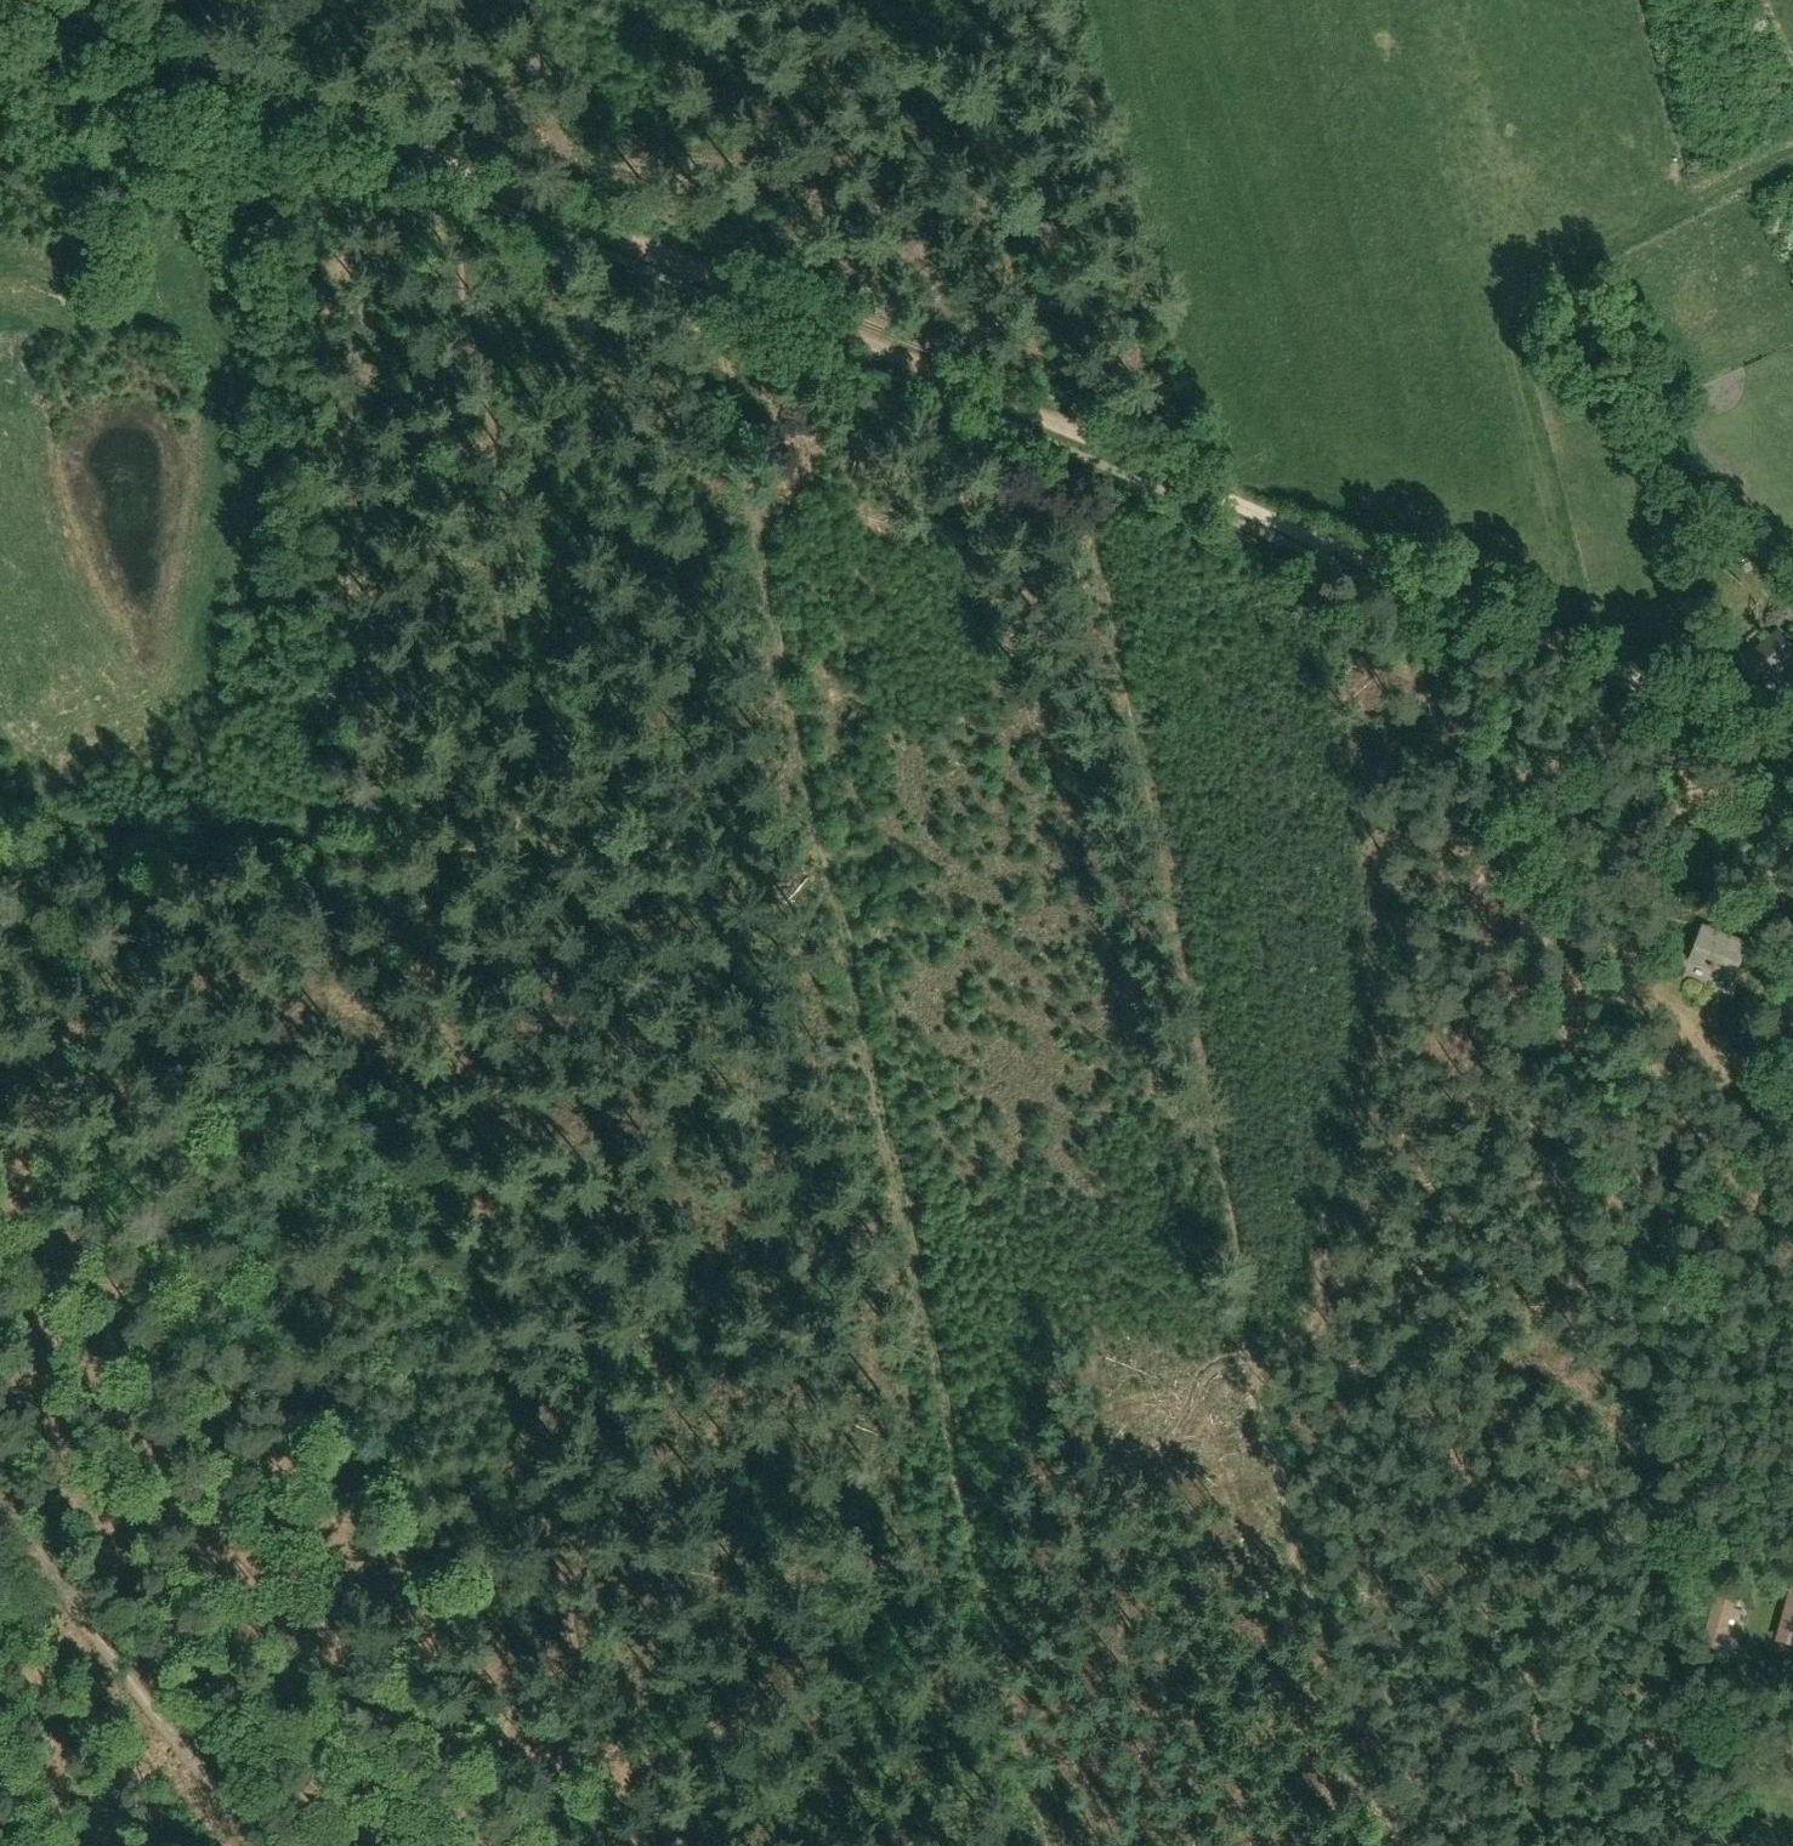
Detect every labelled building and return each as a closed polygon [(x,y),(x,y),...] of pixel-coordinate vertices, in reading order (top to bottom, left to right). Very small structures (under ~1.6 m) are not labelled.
[(1732,980),(1748,942),(1704,924),(1690,959),(1719,971),(1717,974),(1732,980)] [(1726,1599),(1723,1649),(1742,1650),(1744,1600),(1726,1599)]
